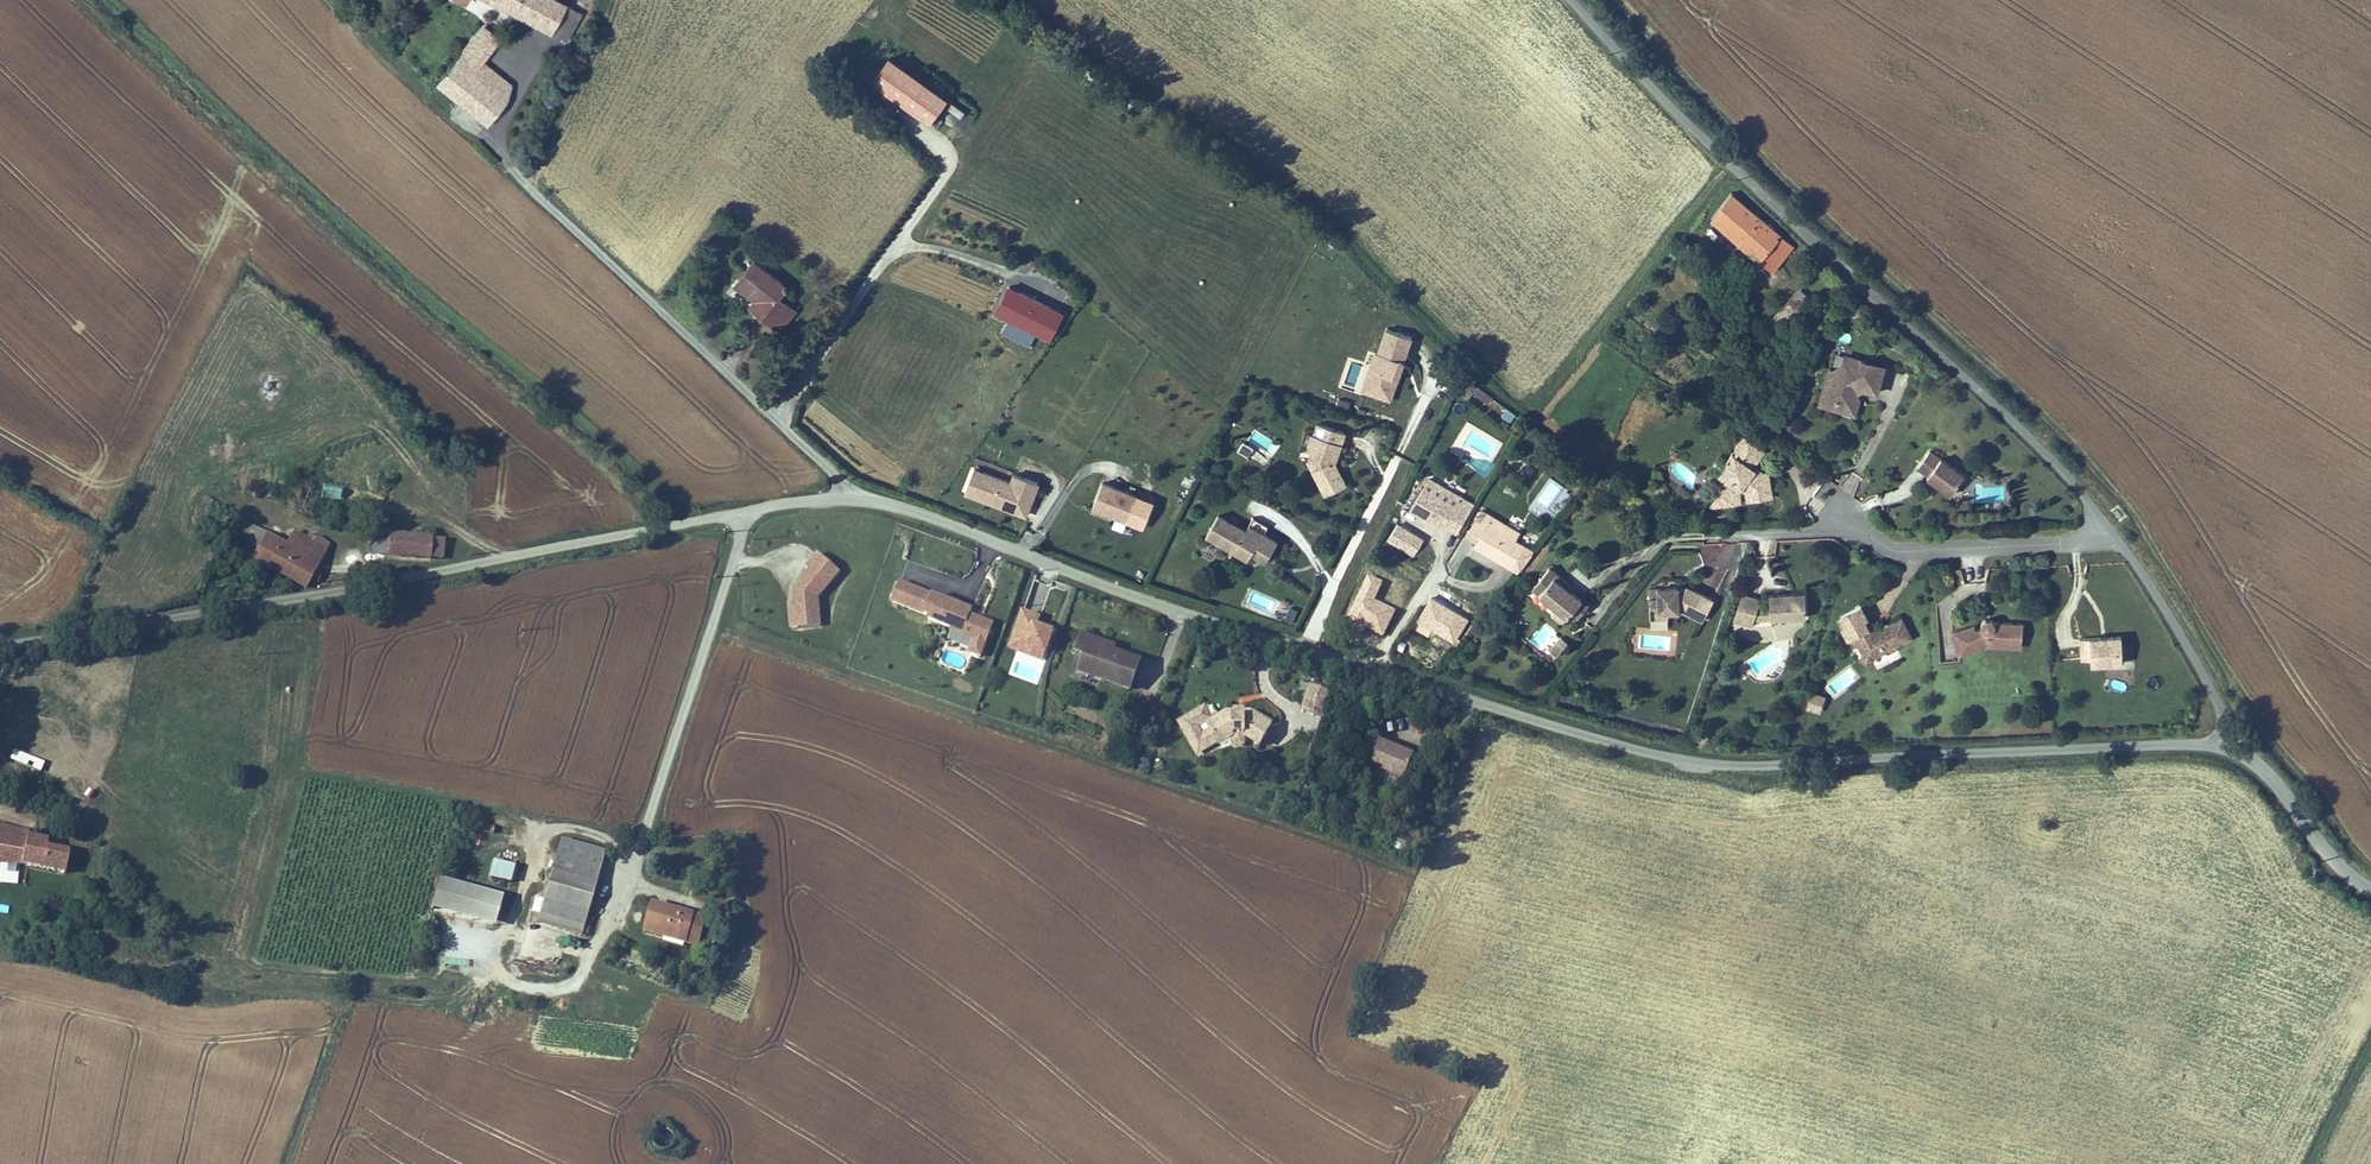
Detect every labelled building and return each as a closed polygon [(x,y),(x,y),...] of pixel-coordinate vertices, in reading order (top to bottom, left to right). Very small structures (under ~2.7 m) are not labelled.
[(446,0),(463,9),(467,0),(446,0)] [(550,0),(477,0),(565,44),(579,15),(550,0)] [(492,93),(502,82),(481,65),(498,40),(480,26),(433,87),(485,129),(506,104),(492,93)] [(931,122),(951,94),(889,52),(870,80),(931,122)] [(492,93),(506,104),(510,89),(502,82),(492,93)] [(1711,218),(1738,241),(1760,215),(1733,192),(1711,218)] [(1738,241),(1771,268),(1793,243),(1760,215),(1738,241)] [(795,296),(763,268),(748,287),(768,304),(760,315),(781,333),(796,314),(787,306),(795,296)] [(1809,296),(1796,286),(1769,319),(1782,329),(1809,296)] [(768,304),(748,287),(746,289),(763,304),(757,312),(760,315),(768,304)] [(1037,331),(1048,309),(1008,289),(995,315),(1008,322),(1011,317),(1037,331)] [(1011,317),(1008,322),(1049,342),(1062,316),(1048,309),(1037,331),(1011,317)] [(1362,391),(1392,401),(1414,334),(1384,324),(1362,391)] [(1857,400),(1857,397),(1858,394),(1860,392),(1863,392),(1865,394),(1867,396),(1875,399),(1885,369),(1859,359),(1858,361),(1843,357),(1841,366),(1838,369),(1835,371),(1831,372),(1827,371),(1818,401),(1832,405),(1830,412),(1854,419),(1860,402),(1857,400)] [(1492,396),(1472,382),(1463,395),(1469,399),(1474,392),(1488,402),(1492,396)] [(1816,407),(1830,412),(1832,405),(1818,401),(1816,407)] [(1506,406),(1497,420),(1507,426),(1516,413),(1506,406)] [(1337,459),(1346,429),(1316,419),(1306,448),(1309,449),(1308,458),(1325,493),(1347,482),(1337,459)] [(1743,505),(1742,494),(1746,494),(1748,505),(1775,501),(1771,473),(1755,475),(1758,470),(1756,470),(1767,455),(1741,437),(1731,452),(1733,454),(1726,464),(1720,459),(1710,473),(1726,485),(1708,512),(1743,505)] [(1254,447),(1244,440),(1237,450),(1247,457),(1254,447)] [(1549,446),(1542,455),(1551,462),(1558,452),(1549,446)] [(1930,454),(1918,471),(1929,479),(1928,480),(1952,497),(1965,479),(1930,454)] [(1577,465),(1570,475),(1577,479),(1584,470),(1577,465)] [(1009,482),(974,469),(964,496),(1001,511),(1005,500),(1028,509),(1038,484),(1012,474),(1009,482)] [(1429,477),(1411,510),(1443,527),(1444,524),(1457,530),(1473,501),(1429,477)] [(1126,525),(1135,501),(1102,488),(1092,512),(1126,525)] [(1024,519),(1028,509),(1005,500),(1001,511),(1024,519)] [(203,502),(199,513),(207,516),(210,505),(203,502)] [(1520,529),(1481,505),(1464,534),(1476,540),(1474,545),(1521,570),(1536,547),(1516,537),(1520,529)] [(1206,535),(1228,547),(1229,545),(1249,556),(1251,551),(1257,554),(1262,545),(1268,542),(1273,545),(1277,538),(1262,531),(1247,523),(1244,528),(1217,513),(1206,535)] [(1252,514),(1247,523),(1262,531),(1267,522),(1252,514)] [(1397,521),(1385,540),(1413,556),(1424,537),(1397,521)] [(283,548),(237,523),(224,549),(299,590),(307,588),(329,546),(315,539),(313,542),(305,537),(303,541),(291,534),(283,548)] [(443,542),(372,537),(370,558),(442,563),(443,542)] [(1694,583),(1719,592),(1734,550),(1710,541),(1694,583)] [(1262,545),(1257,554),(1266,559),(1273,545),(1268,542),(1262,545)] [(806,568),(808,570),(792,589),(794,601),(789,602),(791,629),(821,626),(818,598),(840,572),(818,553),(806,568)] [(1569,579),(1550,563),(1532,585),(1556,605),(1551,611),(1562,620),(1571,609),(1582,595),(1567,582),(1569,579)] [(1703,618),(1714,595),(1688,582),(1679,581),(1679,580),(1656,580),(1656,583),(1649,583),(1650,601),(1659,601),(1659,609),(1668,608),(1679,608),(1678,607),(1682,607),(1703,618)] [(996,628),(973,619),(976,612),(903,585),(896,605),(933,619),(932,622),(956,631),(955,634),(978,642),(973,654),(984,659),(996,628)] [(1753,622),(1757,610),(1760,601),(1742,594),(1732,622),(1751,628),(1753,622)] [(1589,601),(1582,595),(1571,609),(1578,614),(1589,601)] [(1805,620),(1805,596),(1769,597),(1770,609),(1770,622),(1805,620)] [(1669,614),(1668,608),(1659,609),(1659,601),(1650,601),(1650,615),(1669,614)] [(1291,605),(1285,620),(1293,623),(1298,608),(1291,605)] [(1856,650),(1858,649),(1862,657),(1860,663),(1873,667),(1875,661),(1885,656),(1889,657),(1896,654),(1896,650),(1912,642),(1902,621),(1873,635),(1870,630),(1865,621),(1868,619),(1861,605),(1838,616),(1840,619),(1837,621),(1848,643),(1852,641),(1855,648),(1856,650)] [(1040,621),(1043,615),(1023,607),(1008,647),(1045,661),(1058,628),(1040,621)] [(1757,610),(1753,622),(1770,622),(1770,609),(1757,610)] [(2020,651),(2022,625),(1994,623),(1994,622),(1992,620),(1990,618),(1988,618),(1986,618),(1983,618),(1981,620),(1980,622),(1979,624),(1979,626),(1980,628),(1974,630),(1973,625),(1950,632),(1958,658),(1985,649),(2020,651)] [(1561,636),(1550,650),(1557,655),(1567,641),(1561,636)] [(1074,656),(1082,659),(1085,649),(1109,657),(1110,654),(1111,649),(1080,638),(1074,656)] [(2121,639),(2080,641),(2081,662),(2090,662),(2091,667),(2122,666),(2121,639)] [(1077,675),(1128,692),(1137,663),(1110,654),(1109,657),(1085,649),(1082,659),(1077,675)] [(1321,722),(1330,697),(1309,690),(1300,715),(1321,722)] [(1820,715),(1826,698),(1811,693),(1805,710),(1820,715)] [(1204,707),(1176,723),(1196,758),(1216,745),(1218,748),(1232,738),(1232,733),(1243,733),(1242,739),(1259,748),(1273,724),(1251,711),(1243,711),(1234,711),(1229,710),(1212,720),(1204,707)] [(1135,735),(1129,752),(1138,756),(1144,738),(1135,735)] [(1414,761),(1379,746),(1368,770),(1383,776),(1378,788),(1398,797),(1414,761)] [(40,772),(44,761),(19,750),(14,762),(40,772)] [(1137,769),(1147,773),(1152,759),(1142,756),(1137,769)] [(22,862),(22,860),(67,870),(71,845),(48,841),(49,835),(28,830),(29,828),(0,822),(0,862),(22,862)] [(491,825),(490,833),(507,836),(508,829),(491,825)] [(582,938),(605,852),(562,840),(544,903),(540,917),(538,925),(582,938)] [(509,886),(514,869),(493,864),(488,881),(509,886)] [(504,901),(443,884),(435,914),(496,931),(504,901)] [(540,917),(544,903),(536,900),(532,915),(540,917)] [(708,920),(653,904),(644,934),(699,950),(708,920)] [(535,952),(549,954),(552,938),(538,936),(535,952)] [(440,967),(440,974),(469,976),(469,968),(440,967)]
